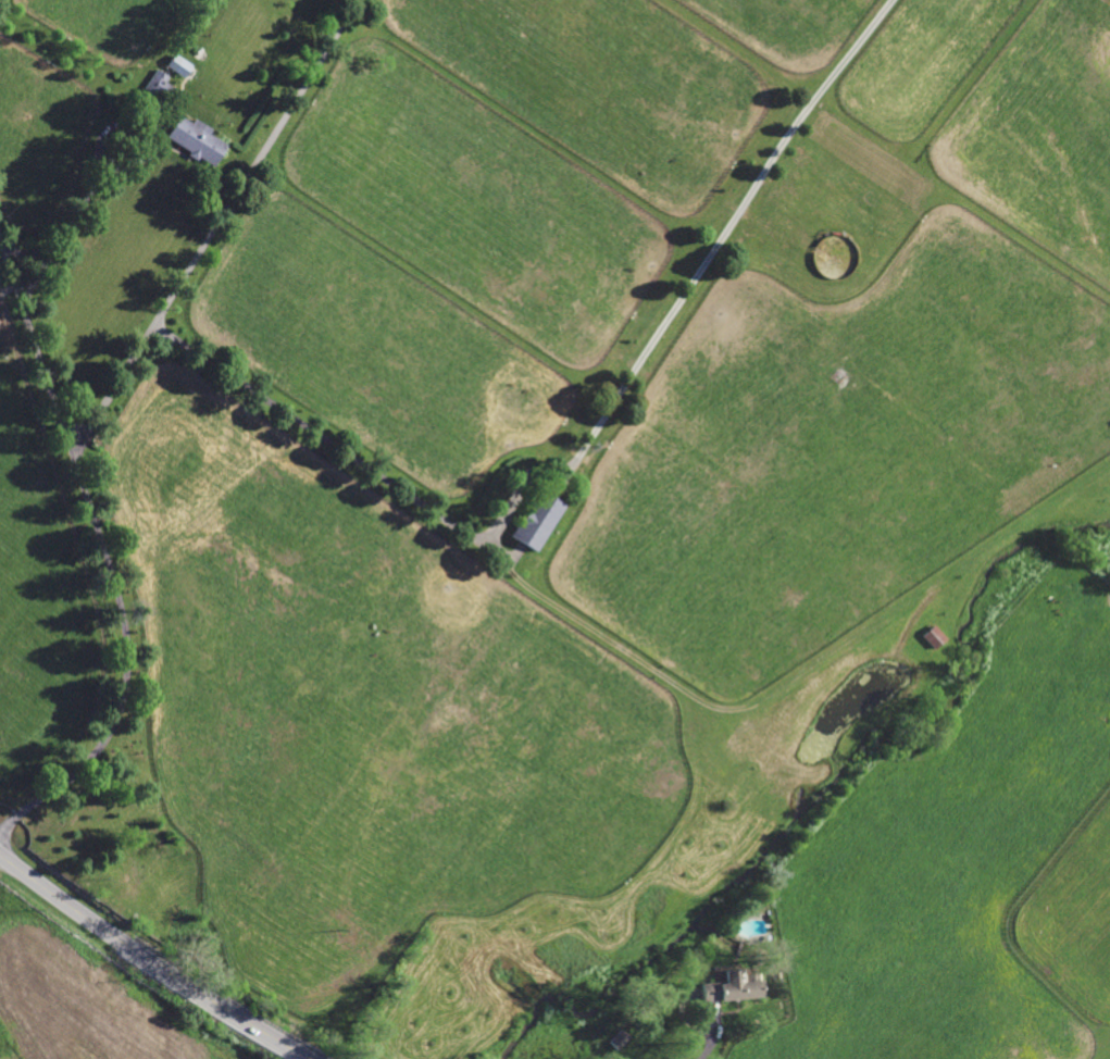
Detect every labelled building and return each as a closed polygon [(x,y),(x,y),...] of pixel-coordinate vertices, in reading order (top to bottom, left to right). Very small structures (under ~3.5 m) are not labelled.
[(195,58),(187,54),(192,43),(200,48),(195,58)] [(164,66),(182,77),(190,65),(173,53),(164,66)] [(170,101),(169,102),(154,92),(153,94),(153,95),(141,86),(154,66),(166,75),(163,79),(177,89),(176,90),(170,101)] [(190,121),(194,116),(211,127),(208,132),(225,142),(211,164),(163,135),(166,129),(172,122),(174,117),(177,113),(190,121)] [(534,552),(524,546),(519,543),(509,536),(539,488),(549,494),(557,498),(564,503),(534,552)] [(934,648),(921,635),(933,623),(946,637),(934,648)] [(741,980),(745,979),(744,973),(758,971),(759,971),(762,995),(761,995),(739,997),(734,998),(720,999),(719,999),(706,1000),(699,1000),(699,998),(698,984),(698,983),(713,981),(719,981),(719,982),(724,982),(723,969),(740,967),(741,980)] [(615,1049),(607,1041),(620,1029),(628,1037),(615,1049)]
